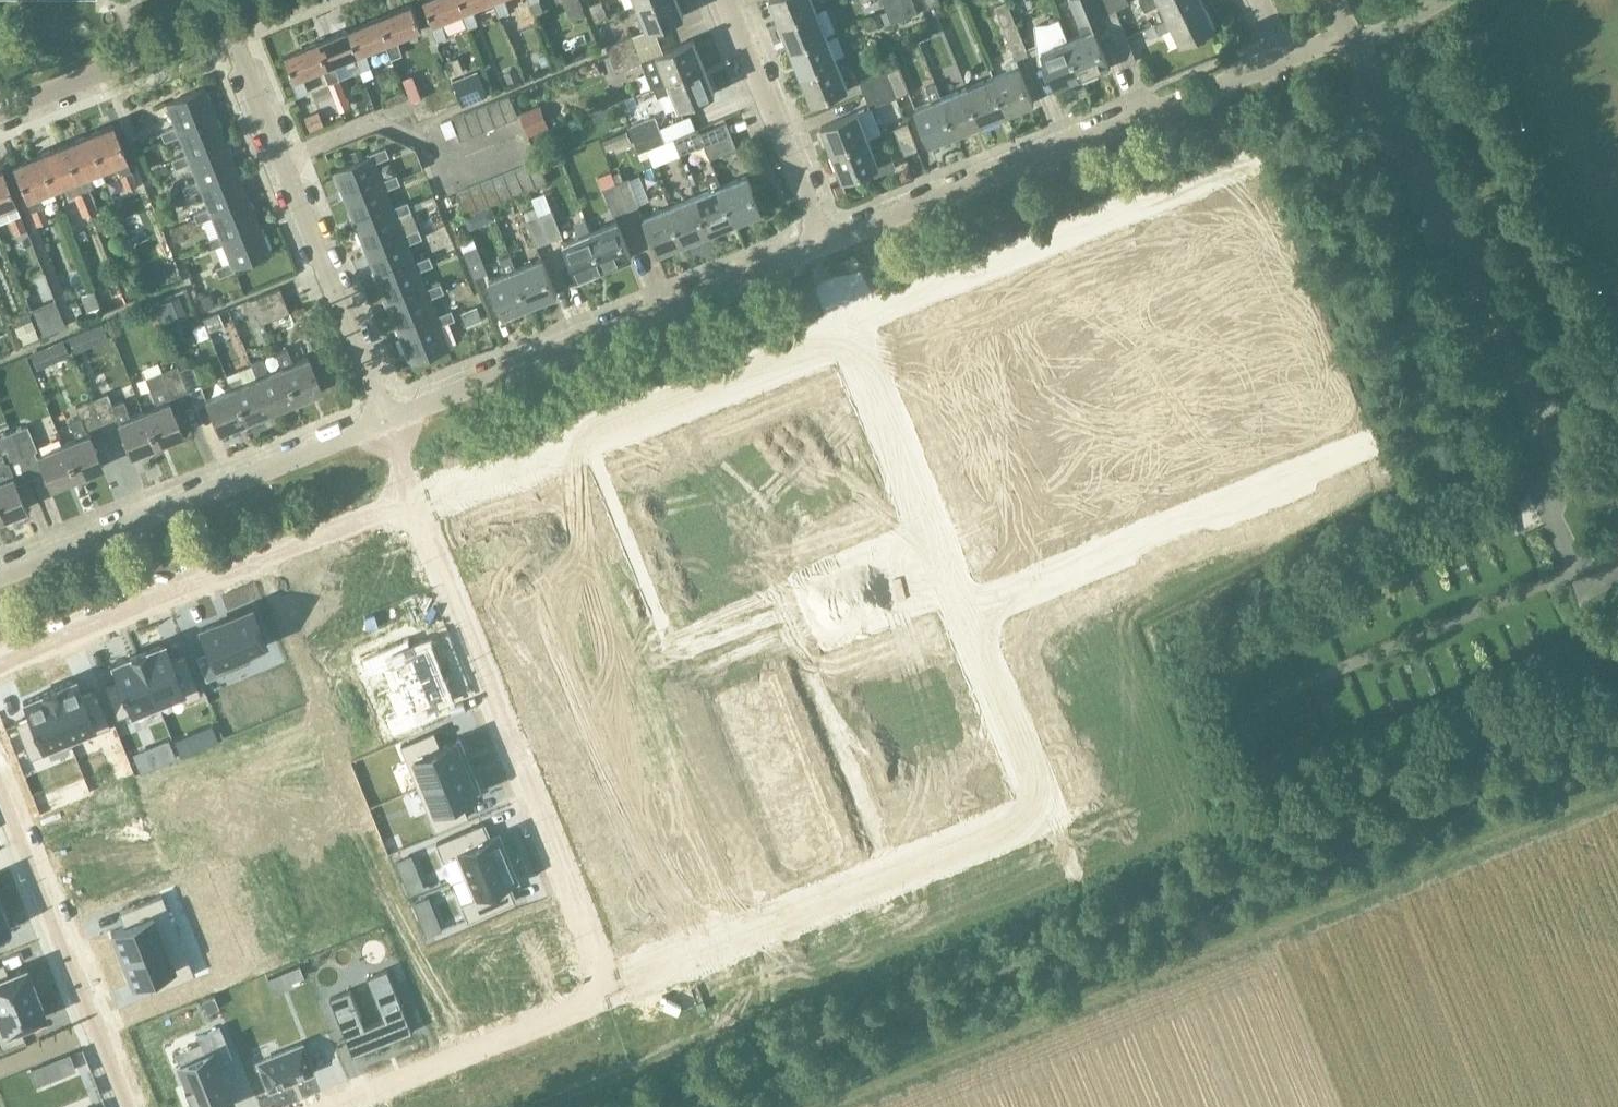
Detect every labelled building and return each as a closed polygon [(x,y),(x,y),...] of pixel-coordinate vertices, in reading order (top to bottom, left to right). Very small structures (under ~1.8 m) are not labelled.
[(460,12),(465,10),(461,0),(425,0),(433,23),(430,24),(436,41),(447,37),(441,20),(460,12)] [(490,0),(461,0),(465,10),(460,12),(467,29),(478,24),(472,7),(490,0)] [(499,16),(509,12),(505,0),(493,0),(499,16)] [(585,16),(579,0),(563,0),(571,21),(585,16)] [(635,4),(646,31),(682,16),(676,0),(646,0),(635,4)] [(815,10),(811,0),(770,0),(779,24),(815,10)] [(904,18),(897,0),(882,0),(891,23),(904,18)] [(904,18),(917,12),(912,0),(897,0),(904,18)] [(927,8),(940,3),(939,0),(923,0),(927,8)] [(1068,39),(1066,39),(1081,76),(1107,65),(1093,30),(1105,25),(1101,14),(1096,1),(1096,0),(1070,0),(1078,18),(1076,19),(1082,33),(1068,39)] [(1113,9),(1127,4),(1126,0),(1099,0),(1096,1),(1101,14),(1113,9)] [(1202,0),(1139,0),(1144,11),(1159,3),(1166,18),(1202,0)] [(1179,44),(1214,26),(1202,0),(1166,18),(1153,24),(1158,34),(1171,28),(1179,44)] [(595,21),(596,20),(607,16),(600,1),(589,5),(595,21)] [(1006,3),(994,8),(1012,54),(1025,49),(1007,5),(1006,3)] [(389,40),(385,42),(391,59),(402,54),(396,37),(421,27),(413,5),(380,18),(389,40)] [(1113,9),(1101,14),(1105,25),(1112,40),(1124,35),(1113,9)] [(790,50),(826,36),(815,10),(779,24),(790,50)] [(365,50),(385,42),(389,40),(380,18),(349,30),(358,52),(354,55),(360,72),(371,67),(365,50)] [(1043,59),(1054,87),(1081,76),(1066,39),(1068,39),(1059,18),(1049,22),(1050,24),(1037,25),(1039,60),(1043,59)] [(333,63),(354,55),(358,52),(349,30),(318,43),(327,65),(323,67),(329,84),(340,80),(333,63)] [(1135,61),(1125,36),(1124,35),(1112,40),(1122,66),(1135,61)] [(611,59),(637,48),(632,36),(606,47),(611,59)] [(800,75),(836,61),(826,36),(790,50),(800,75)] [(666,81),(702,67),(692,40),(642,61),(637,48),(611,59),(616,72),(641,62),(652,88),(653,87),(666,82),(666,81)] [(303,75),(323,67),(327,65),(318,43),(286,56),(295,78),(291,80),(297,97),(309,92),(303,75)] [(455,54),(442,60),(449,75),(461,69),(455,54)] [(1033,104),(1018,67),(1015,59),(1003,64),(1006,72),(991,77),(1006,114),(1033,104)] [(836,61),(800,75),(810,102),(846,88),(836,61)] [(885,71),(890,84),(895,97),(908,92),(898,66),(885,71)] [(666,82),(653,87),(657,97),(671,92),(677,108),(713,94),(702,67),(666,81),(666,82)] [(864,95),(890,84),(885,71),(859,82),(864,95)] [(463,106),(487,97),(480,76),(455,85),(463,106)] [(981,124),(1006,114),(991,77),(966,88),(981,124)] [(914,108),(929,145),(955,134),(941,98),(935,82),(925,87),(931,102),(914,108)] [(869,107),(895,97),(890,84),(864,95),(869,107)] [(176,131),(214,116),(202,88),(165,103),(174,126),(160,132),(163,140),(177,135),(176,131)] [(420,118),(437,110),(426,88),(410,96),(420,118)] [(955,134),(981,124),(966,88),(941,98),(955,134)] [(506,122),(518,118),(509,95),(498,100),(506,122)] [(321,116),(336,115),(335,98),(320,99),(321,116)] [(495,127),(506,122),(498,100),(486,104),(495,127)] [(483,131),(495,127),(486,104),(474,109),(483,131)] [(307,127),(322,121),(316,108),(302,114),(307,127)] [(471,136),(483,131),(474,109),(463,113),(471,136)] [(520,117),(525,132),(547,124),(541,109),(520,117)] [(831,154),(867,139),(856,112),(820,127),(831,154)] [(460,140),(471,136),(463,113),(451,118),(457,133),(460,140)] [(187,158),(225,143),(214,116),(176,131),(177,135),(185,154),(171,159),(174,167),(188,162),(187,158)] [(632,140),(658,129),(653,116),(627,127),(632,140)] [(451,118),(441,122),(447,137),(457,133),(451,118)] [(704,146),(730,136),(725,123),(698,133),(704,146)] [(904,155),(917,150),(906,124),(893,129),(904,155)] [(111,125),(87,135),(100,168),(114,162),(119,176),(119,175),(125,189),(136,185),(130,171),(125,158),(111,125)] [(600,136),(606,151),(631,142),(625,127),(600,136)] [(658,129),(632,140),(638,152),(664,142),(658,129)] [(86,173),(100,168),(87,135),(62,145),(75,178),(81,191),(87,188),(92,186),(86,173)] [(730,136),(704,146),(709,159),(735,148),(730,136)] [(867,139),(831,154),(841,180),(878,166),(867,139)] [(198,185),(235,169),(225,143),(187,158),(188,162),(196,181),(182,187),(185,194),(199,189),(198,185)] [(81,191),(75,178),(62,145),(37,155),(51,188),(63,183),(68,196),(73,194),(81,191)] [(382,183),(381,181),(373,161),(388,156),(385,148),(370,154),(371,156),(333,172),(344,199),(382,183)] [(25,198),(30,211),(36,225),(47,220),(41,207),(36,194),(51,188),(37,155),(12,166),(25,198)] [(525,166),(534,188),(546,183),(537,161),(525,166)] [(522,193),(534,188),(525,166),(514,170),(522,193)] [(209,212),(246,197),(235,169),(198,185),(199,189),(207,208),(193,214),(196,221),(210,216),(209,212)] [(14,202),(1,170),(0,170),(0,223),(9,219),(15,234),(25,229),(14,202)] [(511,197),(522,193),(514,170),(502,175),(511,197)] [(709,233),(735,223),(715,174),(706,178),(711,190),(694,196),(709,233)] [(746,176),(721,186),(716,174),(715,174),(735,223),(761,212),(746,176)] [(393,211),(392,208),(384,188),(398,183),(395,175),(381,181),(382,183),(344,199),(355,226),(393,211)] [(499,202),(511,197),(502,175),(490,179),(499,202)] [(487,206),(499,202),(490,179),(479,184),(487,206)] [(615,184),(625,210),(638,205),(627,179),(615,184)] [(476,211),(487,206),(479,184),(467,189),(476,211)] [(612,215),(625,210),(615,184),(602,190),(612,215)] [(78,205),(91,199),(87,188),(81,191),(73,194),(78,205)] [(464,215),(476,211),(467,189),(455,193),(464,215)] [(683,243),(709,233),(694,196),(669,207),(683,243)] [(220,240),(258,224),(246,197),(209,212),(210,216),(218,235),(204,240),(207,248),(221,243),(220,240)] [(82,215),(96,210),(91,199),(78,205),(82,215)] [(404,238),(403,235),(395,216),(409,210),(406,202),(392,208),(393,211),(355,226),(366,254),(404,238)] [(657,254),(683,243),(669,207),(642,217),(657,254)] [(537,215),(548,241),(560,236),(550,210),(537,215)] [(535,246),(548,241),(537,215),(524,220),(535,246)] [(615,221),(591,231),(585,218),(584,219),(603,268),(630,258),(615,221)] [(577,279),(603,268),(584,219),(574,222),(579,236),(562,243),(577,279)] [(220,240),(221,243),(229,262),(215,268),(218,275),(232,270),(231,267),(269,252),(258,224),(220,240)] [(415,265),(414,262),(406,243),(420,237),(417,229),(403,235),(404,238),(366,254),(378,281),(415,265)] [(473,278),(474,277),(486,272),(476,247),(463,253),(473,278)] [(488,279),(502,316),(529,305),(514,269),(515,268),(510,254),(499,259),(505,273),(488,279)] [(426,292),(425,290),(417,270),(431,264),(428,257),(414,262),(415,265),(378,281),(389,308),(426,292)] [(514,269),(529,305),(555,295),(541,258),(515,268),(514,269)] [(437,320),(436,316),(428,297),(442,291),(439,284),(425,290),(426,292),(389,308),(400,335),(437,320)] [(253,312),(283,300),(278,288),(249,299),(253,312)] [(42,336),(45,335),(65,326),(55,300),(31,310),(42,336)] [(288,312),(283,301),(283,300),(253,312),(258,324),(288,312)] [(437,320),(400,335),(411,363),(448,347),(439,324),(453,319),(450,311),(436,316),(437,320)] [(217,312),(202,318),(207,331),(222,325),(217,312)] [(13,320),(23,342),(36,336),(26,314),(13,320)] [(75,353),(108,339),(102,323),(68,337),(75,353)] [(37,370),(69,355),(62,339),(29,354),(37,370)] [(281,368),(293,401),(319,390),(306,358),(293,363),(287,348),(274,352),(281,368)] [(256,378),(268,411),(293,401),(281,368),(268,373),(262,358),(249,363),(256,378)] [(142,412),(155,445),(181,434),(170,407),(190,399),(178,370),(176,365),(160,372),(165,384),(149,390),(156,406),(142,412)] [(178,370),(190,399),(203,394),(191,365),(178,370)] [(239,378),(228,382),(230,388),(243,421),(268,411),(255,378),(241,384),(239,378)] [(217,431),(243,421),(230,388),(204,399),(217,431)] [(129,455),(155,445),(142,412),(130,417),(123,400),(111,405),(106,393),(91,399),(100,424),(115,418),(117,422),(116,422),(129,455)] [(62,444),(75,477),(101,466),(88,434),(87,434),(85,430),(100,424),(91,399),(75,406),(79,417),(68,422),(75,439),(62,444)] [(10,432),(20,456),(36,449),(26,425),(10,432)] [(20,456),(10,432),(0,436),(0,452),(4,462),(0,463),(0,519),(25,509),(5,462),(20,456)] [(49,487),(75,477),(62,444),(36,454),(49,487)] [(385,555),(317,582),(322,594),(340,587),(355,625),(406,605),(385,555)] [(248,650),(266,643),(251,608),(199,629),(208,651),(196,656),(206,679),(219,673),(215,664),(232,657),(235,666),(251,659),(248,650)] [(414,654),(408,639),(362,658),(369,674),(384,669),(392,689),(433,673),(424,650),(414,654)] [(890,639),(882,642),(890,660),(898,657),(890,639)] [(882,642),(874,645),(882,664),(890,660),(882,642)] [(170,658),(164,644),(146,651),(146,650),(137,654),(156,700),(180,690),(184,700),(200,694),(183,652),(170,658)] [(116,716),(156,700),(137,654),(128,657),(129,658),(111,665),(117,679),(103,685),(116,716)] [(393,733),(438,715),(433,700),(442,696),(433,673),(392,689),(400,710),(386,716),(393,733)] [(81,696),(75,681),(57,688),(57,687),(48,691),(69,742),(109,726),(95,690),(81,696)] [(901,688),(860,704),(871,732),(906,718),(912,715),(901,688)] [(29,758),(69,742),(48,691),(40,694),(40,695),(22,702),(28,717),(15,723),(29,758)] [(912,715),(906,718),(909,725),(921,720),(918,713),(912,715)] [(921,720),(909,725),(912,733),(924,728),(921,720)] [(924,728),(912,733),(915,741),(927,736),(924,728)] [(434,732),(401,745),(418,787),(471,766),(470,765),(466,767),(462,757),(466,755),(460,739),(440,747),(434,732)] [(927,736),(915,741),(918,748),(924,746),(930,743),(927,736)] [(471,766),(418,787),(435,830),(468,816),(461,801),(481,793),(475,777),(471,778),(467,768),(471,767),(471,766)] [(935,773),(895,790),(906,817),(938,804),(946,801),(935,773)] [(954,798),(946,801),(954,819),(962,816),(954,798)] [(946,801),(938,804),(946,822),(954,819),(946,801)] [(85,868),(133,849),(124,826),(138,821),(131,803),(85,821),(91,837),(75,844),(85,868)] [(482,823),(436,842),(444,860),(459,855),(467,876),(508,859),(499,836),(489,840),(482,823)] [(142,871),(133,849),(85,868),(95,893),(111,886),(117,902),(164,884),(157,866),(142,871)] [(397,861),(405,881),(419,876),(411,855),(397,861)] [(476,897),(461,902),(469,921),(514,903),(508,886),(517,882),(508,859),(467,876),(476,897)] [(138,920),(110,931),(121,957),(177,935),(161,895),(133,906),(138,920)] [(10,929),(0,904),(0,933),(10,929)] [(434,909),(419,915),(427,935),(442,929),(434,909)] [(177,935),(121,957),(131,984),(160,973),(165,986),(193,975),(177,935)] [(35,992),(32,984),(31,984),(25,968),(0,978),(0,1006),(35,992)] [(350,989),(330,997),(353,1056),(355,1055),(353,1051),(409,1028),(411,1032),(412,1032),(387,969),(367,977),(384,1020),(365,1027),(350,989)] [(0,1006),(0,1047),(1,1048),(24,1039),(19,1027),(44,1016),(38,1000),(35,992),(0,1006)] [(178,1065),(187,1087),(183,1088),(189,1103),(193,1101),(195,1106),(225,1106),(232,1104),(215,1063),(231,1057),(219,1026),(197,1035),(204,1054),(178,1065)] [(301,1043),(257,1061),(268,1090),(313,1072),(301,1043)]
